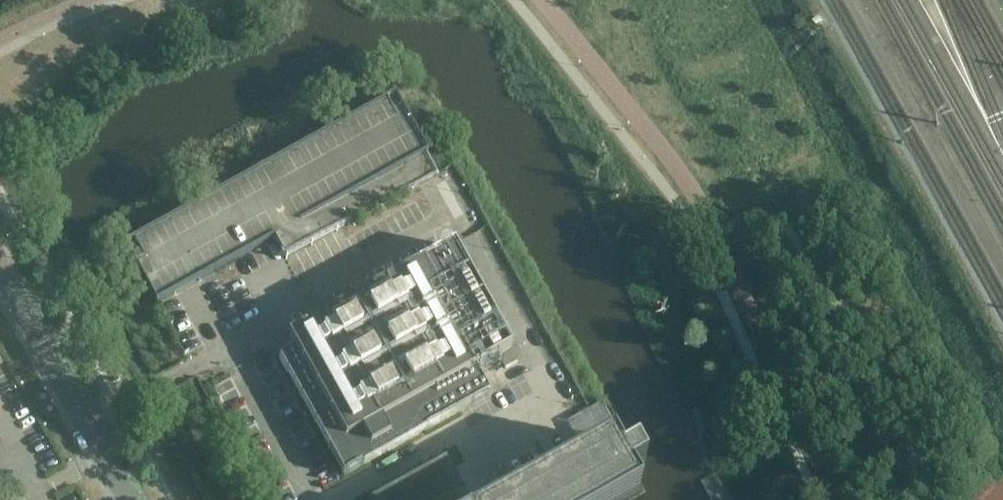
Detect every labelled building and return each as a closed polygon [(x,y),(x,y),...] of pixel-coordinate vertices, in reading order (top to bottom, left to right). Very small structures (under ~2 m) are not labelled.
[(287,231),(427,154),(396,96),(395,95),(124,245),(156,304),(157,303),(166,298),(174,294),(187,287),(198,280),(215,271),(235,260),(274,238),(287,231)] [(418,186),(439,175),(427,154),(287,231),(274,238),(286,259),(342,228),(418,186)] [(343,475),(360,466),(418,434),(489,394),(475,369),(511,349),(453,245),(379,286),(288,337),(293,346),(294,349),(279,357),(343,475)] [(503,499),(620,499),(638,490),(629,474),(644,465),(635,448),(620,457),(611,440),(503,499)] [(441,475),(436,466),(377,498),(379,499),(454,499),(441,475)]
